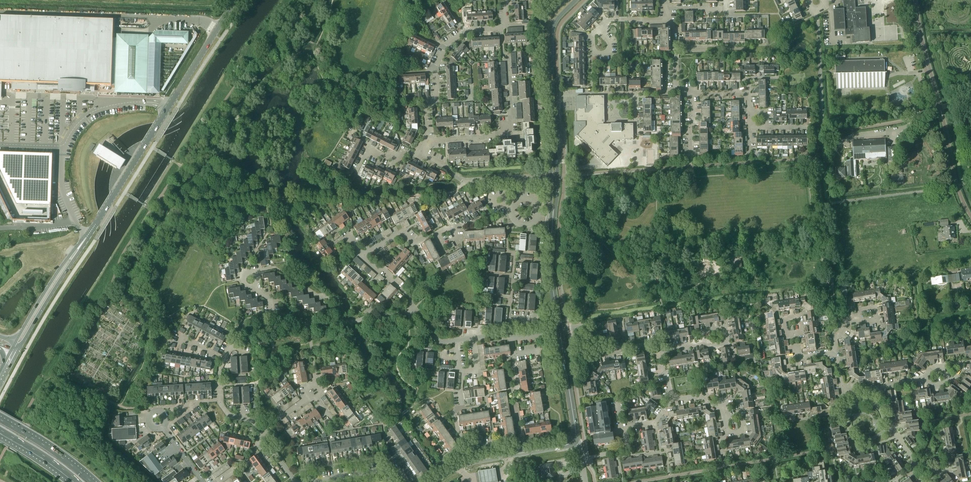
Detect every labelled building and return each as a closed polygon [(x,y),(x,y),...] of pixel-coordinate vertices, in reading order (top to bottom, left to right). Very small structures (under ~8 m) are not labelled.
[(609,12),(609,0),(604,1),(604,0),(597,0),(598,6),(603,5),(603,12),(609,12)] [(609,0),(609,12),(615,11),(615,4),(617,4),(617,0),(614,0),(609,0)] [(735,11),(746,11),(746,0),(735,0),(735,11)] [(844,9),(833,10),(834,30),(845,30),(845,35),(857,34),(857,36),(852,36),(853,43),(870,42),(869,28),(867,28),(866,8),(855,8),(855,0),(843,0),(844,9)] [(514,6),(515,11),(523,10),(526,10),(526,5),(526,2),(524,2),(518,2),(518,5),(514,6)] [(592,7),(588,12),(596,19),(600,15),(595,10),(598,7),(593,2),(590,6),(592,7)] [(435,8),(438,12),(445,7),(443,3),(435,8)] [(788,8),(790,12),(799,8),(797,4),(788,8)] [(445,7),(438,12),(441,16),(448,11),(445,7)] [(463,8),(463,17),(466,17),(466,21),(472,21),(471,12),(466,12),(466,8),(463,8)] [(486,11),(487,20),(492,19),(492,16),(495,15),(495,8),(492,9),(492,11),(486,11)] [(790,12),(793,17),(801,13),(799,8),(790,12)] [(441,16),(444,21),(451,16),(448,11),(441,16)] [(592,23),(596,19),(588,12),(586,14),(584,12),(582,13),(592,23)] [(583,17),(581,19),(589,27),(592,23),(582,13),(581,15),(583,17)] [(801,13),(793,17),(795,22),(803,18),(801,13)] [(515,16),(515,21),(521,21),(522,24),(529,24),(528,20),(526,21),(526,19),(524,19),(524,15),(515,16)] [(146,38),(119,37),(119,39),(113,39),(113,20),(0,16),(0,82),(2,82),(13,83),(30,83),(45,84),(45,89),(63,90),(62,90),(70,90),(81,91),(81,85),(111,86),(111,85),(117,86),(117,90),(144,91),(146,38)] [(444,21),(447,25),(454,20),(451,16),(444,21)] [(585,31),(589,27),(581,19),(577,23),(575,21),(572,23),(578,29),(580,26),(585,31)] [(457,24),(454,20),(447,25),(450,29),(447,31),(448,33),(455,29),(454,26),(457,24)] [(653,30),(660,29),(661,51),(669,51),(669,29),(666,29),(666,25),(652,25),(653,30)] [(574,42),(585,42),(585,36),(581,36),(581,34),(571,32),(571,37),(574,37),(574,42)] [(412,45),(416,37),(411,35),(408,42),(412,45)] [(412,45),(417,47),(421,39),(416,37),(412,45)] [(417,47),(421,49),(425,41),(421,39),(417,47)] [(471,40),(467,42),(469,48),(472,46),(472,48),(477,48),(477,39),(471,39),(471,40)] [(421,49),(426,52),(430,44),(425,41),(421,49)] [(462,44),(458,48),(465,54),(468,50),(467,49),(469,48),(467,42),(462,45),(462,44)] [(435,46),(430,44),(426,52),(429,53),(427,57),(431,59),(436,51),(433,50),(435,46)] [(454,52),(461,58),(465,54),(458,48),(454,52)] [(451,57),(449,62),(455,64),(456,61),(457,62),(461,58),(454,52),(451,56),(451,57)] [(884,60),(835,61),(836,74),(837,74),(837,89),(884,88),(884,73),(885,73),(884,60)] [(653,88),(641,88),(641,91),(661,91),(661,61),(652,61),(653,88)] [(454,66),(455,64),(449,62),(447,67),(445,67),(446,72),(455,72),(454,66)] [(774,65),(769,65),(769,74),(774,74),(774,71),(778,71),(778,62),(774,63),(774,65)] [(764,74),(769,74),(769,65),(764,65),(763,63),(759,63),(759,64),(760,67),(760,71),(764,71),(764,74)] [(425,74),(419,74),(420,83),(425,83),(425,85),(428,85),(428,78),(425,79),(425,74)] [(405,84),(404,75),(395,76),(396,85),(399,84),(405,84)] [(522,100),(532,99),(529,99),(528,82),(523,82),(523,81),(518,82),(519,100),(522,100)] [(577,135),(592,150),(617,124),(602,124),(602,122),(605,122),(604,96),(588,96),(586,96),(576,96),(577,135)] [(639,103),(639,105),(651,104),(651,99),(660,99),(660,96),(649,96),(649,99),(643,99),(643,102),(639,103)] [(681,133),(684,133),(684,129),(681,129),(681,122),(684,122),(684,118),(680,118),(680,112),(684,112),(684,107),(680,107),(680,96),(663,96),(663,99),(671,99),(672,136),(669,137),(670,158),(679,158),(678,155),(682,155),(682,151),(678,151),(678,144),(682,144),(682,140),(678,140),(678,137),(681,137),(681,133)] [(534,122),(532,99),(522,100),(523,123),(529,123),(534,122)] [(501,106),(492,106),(492,112),(493,112),(494,115),(500,114),(500,111),(501,111),(501,106)] [(773,122),(780,121),(781,121),(781,112),(776,112),(776,108),(773,108),(773,122)] [(490,115),(484,115),(485,124),(490,124),(490,122),(493,122),(493,116),(490,116),(490,115)] [(410,128),(410,129),(417,130),(416,124),(417,124),(417,119),(408,119),(408,125),(407,125),(407,128),(410,128)] [(521,123),(522,131),(525,130),(530,130),(529,123),(523,123),(521,123)] [(633,140),(633,124),(617,124),(592,150),(595,153),(594,154),(607,166),(618,155),(609,146),(616,139),(617,140),(633,140)] [(365,136),(370,139),(374,131),(369,129),(370,127),(367,125),(364,132),(367,133),(365,136)] [(407,131),(405,136),(413,140),(415,135),(414,135),(417,130),(410,129),(409,132),(407,131)] [(534,145),(533,130),(530,130),(525,130),(526,145),(527,145),(527,148),(525,148),(525,152),(533,152),(532,148),(531,145),(534,145)] [(370,139),(374,141),(378,133),(374,131),(370,139)] [(374,141),(379,143),(383,136),(378,133),(374,141)] [(383,136),(379,143),(384,146),(387,138),(388,138),(389,136),(384,133),(383,136)] [(352,143),(360,147),(362,142),(359,140),(360,138),(354,134),(353,137),(350,142),(352,143)] [(410,145),(413,140),(405,136),(402,141),(403,141),(402,144),(407,147),(409,144),(410,145)] [(384,146),(388,148),(392,140),(388,138),(387,138),(384,146)] [(853,160),(846,160),(847,178),(857,178),(856,160),(886,158),(885,139),(867,140),(867,141),(864,141),(864,140),(852,140),(853,160)] [(396,150),(399,144),(396,143),(397,143),(392,140),(388,148),(393,150),(394,149),(396,150)] [(522,152),(522,148),(521,143),(513,143),(514,144),(510,144),(510,140),(502,141),(503,146),(504,153),(507,153),(507,157),(515,156),(515,154),(522,154),(522,152)] [(352,143),(350,147),(358,151),(360,147),(352,143)] [(503,146),(495,146),(496,149),(496,148),(496,154),(504,154),(504,153),(503,146)] [(356,156),(358,151),(350,147),(348,152),(356,156)] [(890,148),(888,148),(888,150),(888,157),(889,161),(891,161),(895,161),(898,161),(897,147),(890,148)] [(119,162),(121,159),(105,149),(103,148),(101,151),(98,149),(95,153),(96,154),(98,155),(98,156),(97,156),(96,156),(116,169),(117,168),(116,167),(116,166),(120,169),(122,164),(119,162)] [(488,149),(488,151),(489,157),(497,157),(496,154),(496,148),(496,149),(488,149)] [(489,161),(489,157),(488,151),(465,152),(465,149),(447,150),(447,155),(448,155),(448,160),(465,159),(466,162),(489,161)] [(52,154),(0,152),(0,169),(17,204),(50,205),(52,154)] [(348,152),(346,156),(353,160),(356,156),(348,152)] [(353,160),(346,156),(343,155),(340,160),(341,160),(351,165),(353,160)] [(349,170),(351,165),(341,160),(338,168),(344,171),(345,168),(349,170)] [(408,175),(409,172),(413,164),(408,162),(407,165),(404,164),(398,175),(401,177),(405,174),(408,175)] [(414,174),(418,166),(413,164),(409,172),(414,174)] [(366,176),(370,168),(365,166),(362,165),(357,175),(365,179),(366,176)] [(414,174),(418,176),(422,169),(418,166),(414,174)] [(376,167),(374,170),(372,175),(376,177),(375,179),(376,180),(380,170),(376,167)] [(371,178),(372,175),(374,170),(370,168),(366,176),(371,178)] [(425,176),(429,178),(433,171),(428,168),(427,171),(424,176),(425,176)] [(385,181),(386,182),(391,172),(386,169),(385,172),(382,177),(383,177),(386,179),(385,181)] [(427,171),(422,169),(418,176),(423,179),(425,176),(424,176),(427,171)] [(381,180),(383,177),(382,177),(385,172),(380,170),(376,180),(377,178),(381,180)] [(433,171),(429,178),(434,181),(437,173),(433,171)] [(391,184),(393,185),(397,178),(394,177),(396,174),(391,172),(386,182),(387,182),(388,180),(392,182),(391,184)] [(903,174),(891,176),(892,184),(906,182),(905,177),(903,177),(903,174)] [(483,198),(474,202),(478,210),(483,208),(481,204),(486,202),(483,198)] [(474,202),(470,205),(476,217),(479,216),(477,213),(476,213),(476,211),(478,210),(474,202)] [(413,203),(408,206),(413,214),(417,212),(416,209),(419,208),(418,205),(415,207),(413,203)] [(462,213),(467,211),(467,210),(465,207),(463,203),(458,205),(462,213)] [(462,213),(458,205),(454,208),(458,215),(462,213)] [(476,217),(470,205),(465,207),(467,210),(467,211),(469,215),(472,213),(473,215),(472,216),(474,219),(476,217)] [(413,214),(408,206),(403,208),(408,217),(413,214)] [(403,208),(399,210),(404,219),(408,217),(403,208)] [(454,208),(449,210),(453,218),(458,215),(454,208)] [(385,209),(381,212),(385,220),(388,219),(390,223),(392,222),(385,209)] [(345,222),(349,219),(343,210),(339,214),(345,222)] [(404,219),(399,210),(394,213),(399,222),(404,219)] [(449,220),(453,218),(449,210),(445,213),(444,211),(441,212),(444,218),(447,217),(449,220)] [(418,220),(427,215),(424,211),(415,215),(418,220)] [(381,223),(385,220),(381,212),(376,214),(381,223)] [(399,222),(394,213),(390,215),(394,224),(399,222)] [(335,217),(342,227),(343,228),(345,227),(342,223),(345,222),(339,214),(335,217)] [(381,223),(376,214),(372,216),(376,225),(381,223)] [(429,220),(427,215),(418,220),(420,225),(429,220)] [(372,228),(376,225),(372,216),(367,219),(372,228)] [(260,232),(261,232),(265,232),(264,225),(267,225),(266,220),(263,221),(263,217),(258,217),(259,223),(259,222),(260,232)] [(339,226),(340,227),(341,230),(343,228),(342,227),(335,217),(330,220),(336,228),(339,226)] [(367,230),(372,228),(367,219),(363,221),(367,230)] [(326,222),(330,227),(332,231),(336,228),(330,220),(326,222)] [(432,224),(429,220),(420,225),(423,229),(432,224)] [(360,227),(363,232),(367,230),(363,221),(358,224),(360,227)] [(322,225),(328,234),(332,231),(330,227),(326,222),(322,225)] [(363,232),(360,227),(358,224),(353,226),(358,235),(363,232)] [(434,229),(432,224),(423,229),(425,234),(434,229)] [(505,239),(505,234),(504,228),(501,228),(501,224),(498,224),(498,229),(491,229),(491,225),(487,225),(488,229),(483,229),(483,230),(481,231),(481,226),(476,226),(476,231),(463,232),(464,242),(505,239)] [(322,225),(318,228),(324,237),(328,234),(322,225)] [(944,227),(945,233),(945,240),(955,239),(954,227),(944,227)] [(320,240),(324,237),(318,228),(314,232),(315,233),(312,235),(315,239),(318,237),(320,240)] [(433,246),(437,244),(435,241),(431,243),(429,239),(420,245),(430,263),(439,258),(438,255),(442,253),(440,250),(436,252),(433,246)] [(318,250),(327,244),(324,240),(315,245),(318,250)] [(330,248),(327,244),(318,250),(321,254),(330,248)] [(412,255),(404,248),(401,246),(400,248),(403,251),(401,253),(409,259),(412,255)] [(330,248),(321,254),(325,258),(336,250),(335,248),(331,250),(330,248)] [(460,249),(456,252),(460,260),(465,258),(460,249)] [(263,251),(259,251),(260,258),(257,258),(258,263),(260,262),(261,266),(266,266),(265,260),(264,261),(263,251)] [(456,263),(460,260),(456,252),(451,254),(456,263)] [(398,257),(405,263),(409,259),(401,253),(398,257)] [(451,254),(447,256),(451,265),(456,263),(451,254)] [(447,268),(451,265),(447,256),(442,259),(447,268)] [(402,267),(405,263),(398,257),(394,260),(402,267)] [(447,268),(442,259),(437,261),(439,264),(436,266),(437,268),(440,266),(442,270),(447,268)] [(399,271),(402,267),(394,260),(391,264),(399,271)] [(399,271),(391,264),(388,268),(395,275),(399,271)] [(341,273),(345,277),(352,269),(348,266),(341,273)] [(956,275),(957,281),(957,282),(967,280),(967,279),(970,278),(970,280),(970,268),(960,269),(961,273),(956,274),(956,275)] [(356,273),(352,269),(345,277),(349,280),(356,273)] [(278,276),(277,272),(270,273),(270,270),(265,271),(266,274),(263,274),(262,274),(263,279),(268,278),(278,276)] [(349,280),(353,284),(359,276),(356,273),(349,280)] [(364,280),(359,276),(353,284),(356,287),(357,287),(361,282),(364,280)] [(948,283),(948,282),(947,276),(931,278),(932,284),(936,284),(937,284),(938,285),(939,285),(940,285),(941,285),(942,285),(944,285),(946,284),(947,283),(948,283)] [(354,289),(358,293),(365,285),(361,282),(357,287),(356,287),(354,289)] [(390,284),(386,288),(394,295),(397,291),(390,284)] [(243,291),(242,287),(236,288),(235,285),(231,286),(231,288),(227,289),(228,294),(233,293),(243,291)] [(369,289),(365,285),(358,293),(362,296),(369,289)] [(383,292),(390,298),(394,295),(386,288),(383,292)] [(362,296),(366,300),(372,292),(369,289),(362,296)] [(880,289),(873,290),(874,299),(879,299),(882,295),(880,294),(880,289)] [(376,296),(372,292),(366,300),(370,303),(376,296)] [(383,292),(379,296),(387,302),(390,298),(383,292)] [(883,296),(880,300),(882,301),(882,304),(892,303),(891,297),(890,294),(883,296)] [(378,302),(376,304),(380,307),(382,305),(383,306),(387,302),(379,296),(376,300),(378,302)] [(804,308),(807,304),(805,302),(805,298),(799,298),(800,308),(803,307),(804,308)] [(764,313),(765,318),(774,317),(774,315),(775,313),(771,310),(769,313),(764,313)] [(186,324),(190,327),(195,318),(188,315),(186,319),(188,320),(186,324)] [(195,318),(190,327),(195,329),(199,321),(195,318)] [(639,331),(639,329),(637,322),(634,323),(634,319),(631,319),(634,332),(639,331)] [(195,329),(199,332),(204,323),(199,321),(195,329)] [(204,334),(208,326),(204,323),(199,332),(204,334)] [(884,330),(889,333),(889,332),(891,330),(896,330),(895,324),(885,325),(886,328),(884,330)] [(204,334),(208,337),(213,328),(208,326),(204,334)] [(217,331),(213,328),(208,337),(213,339),(217,331)] [(851,334),(849,336),(852,338),(854,336),(859,335),(858,329),(850,330),(851,334)] [(213,339),(217,342),(222,333),(217,331),(213,339)] [(223,331),(222,333),(217,342),(222,344),(224,339),(226,336),(227,334),(223,331)] [(852,338),(849,336),(847,339),(844,339),(845,347),(850,347),(850,346),(850,341),(852,338)] [(510,356),(508,345),(505,346),(505,341),(501,342),(502,346),(499,347),(500,358),(510,356)] [(500,358),(499,347),(495,347),(495,343),(491,343),(492,348),(489,348),(491,359),(500,358)] [(743,343),(745,356),(745,359),(753,358),(753,353),(750,354),(749,346),(745,347),(745,343),(743,343)] [(491,359),(489,348),(485,349),(485,344),(483,344),(482,344),(483,348),(483,351),(484,354),(484,357),(484,360),(491,359)] [(701,346),(703,359),(709,358),(708,349),(704,350),(704,346),(701,346)] [(917,358),(924,363),(926,361),(925,353),(920,354),(919,354),(916,357),(917,358)] [(917,358),(916,357),(915,357),(912,360),(914,362),(914,363),(924,370),(925,368),(922,366),(924,363),(917,358)] [(810,374),(808,360),(806,361),(806,365),(803,365),(803,366),(800,366),(801,369),(804,369),(804,371),(805,374),(810,374)] [(823,370),(825,367),(823,365),(822,362),(815,363),(815,369),(820,368),(823,370)] [(857,368),(857,362),(843,364),(844,367),(848,366),(848,372),(854,371),(854,368),(857,368)] [(593,371),(591,374),(594,376),(598,379),(603,372),(602,367),(600,367),(599,369),(595,366),(592,370),(593,371)] [(828,369),(825,367),(823,370),(826,372),(827,377),(832,376),(831,369),(828,369)] [(504,377),(508,377),(509,377),(508,373),(504,374),(503,370),(492,371),(494,382),(505,380),(504,377)] [(882,376),(881,374),(881,370),(880,370),(875,371),(877,381),(879,380),(880,384),(883,384),(882,379),(885,378),(885,375),(882,376)] [(785,374),(784,373),(781,377),(784,379),(784,384),(789,383),(788,373),(785,374)] [(857,375),(855,378),(858,380),(858,383),(866,382),(865,376),(860,377),(857,375)] [(585,389),(597,387),(596,382),(598,379),(594,376),(592,379),(592,382),(588,383),(588,387),(584,387),(585,389)] [(970,387),(970,381),(963,376),(962,378),(965,380),(963,383),(970,388),(970,387)] [(739,390),(745,381),(742,379),(741,380),(740,379),(736,380),(735,380),(737,388),(739,390)] [(495,392),(506,390),(506,387),(510,387),(509,383),(505,384),(505,380),(494,382),(495,392)] [(749,384),(745,381),(739,390),(742,391),(750,390),(749,385),(748,385),(749,384)] [(288,383),(283,386),(289,394),(294,391),(288,383)] [(949,390),(956,395),(960,391),(950,383),(948,385),(951,387),(949,390)] [(967,393),(970,388),(963,383),(961,385),(958,383),(956,385),(967,393)] [(285,397),(289,394),(283,386),(279,389),(285,397)] [(331,397),(339,391),(336,387),(328,393),(331,397)] [(279,389),(275,392),(281,400),(285,397),(279,389)] [(652,397),(650,399),(655,402),(657,399),(663,398),(662,393),(660,393),(660,389),(651,391),(652,397)] [(958,396),(956,395),(949,390),(947,393),(949,401),(953,400),(954,399),(955,400),(958,396)] [(331,397),(334,401),(342,396),(339,391),(331,397)] [(277,403),(281,400),(275,392),(271,395),(277,403)] [(506,392),(496,394),(504,439),(515,438),(514,435),(519,434),(518,431),(514,431),(513,425),(517,424),(516,421),(512,421),(511,417),(510,417),(506,392)] [(540,396),(540,392),(529,394),(532,414),(543,412),(542,408),(542,406),(541,399),(540,398),(540,396)] [(345,400),(342,396),(334,401),(337,406),(345,400)] [(836,398),(830,399),(831,404),(829,407),(832,409),(833,407),(837,406),(836,398)] [(655,402),(650,399),(645,406),(646,412),(648,411),(649,410),(653,413),(656,408),(655,407),(657,404),(655,402)] [(337,406),(340,410),(348,404),(345,400),(337,406)] [(611,433),(611,430),(606,402),(597,404),(597,406),(586,408),(591,435),(594,434),(594,435),(593,435),(595,445),(601,444),(601,445),(615,442),(613,433),(611,433)] [(351,408),(348,404),(340,410),(341,412),(338,415),(339,417),(351,408)] [(443,426),(446,424),(447,424),(445,421),(441,424),(439,420),(438,421),(436,419),(440,416),(437,412),(434,415),(431,410),(434,408),(433,406),(432,404),(428,407),(426,404),(418,410),(448,452),(457,445),(455,443),(459,440),(457,437),(453,440),(449,435),(453,432),(451,429),(447,432),(443,426)] [(698,413),(699,413),(704,412),(707,414),(709,411),(706,409),(706,406),(698,407),(698,413)] [(465,415),(464,410),(461,411),(461,415),(457,416),(459,427),(490,422),(488,411),(485,412),(484,407),(481,408),(482,412),(475,413),(474,409),(471,409),(472,414),(465,415)] [(672,407),(673,411),(668,412),(669,415),(667,418),(670,420),(672,417),(677,417),(676,411),(676,407),(672,407)] [(815,407),(810,408),(810,412),(811,414),(808,414),(808,417),(811,417),(811,418),(814,417),(815,421),(817,421),(815,407)] [(830,412),(832,409),(829,407),(827,410),(822,410),(822,416),(830,415),(830,412)] [(344,416),(346,418),(354,412),(351,408),(339,417),(341,418),(344,416)] [(317,421),(321,417),(315,409),(311,412),(317,421)] [(711,413),(709,411),(707,414),(705,416),(706,422),(710,421),(716,421),(715,412),(711,413)] [(896,413),(894,414),(895,416),(899,415),(899,418),(898,418),(898,419),(898,421),(900,421),(900,423),(906,422),(918,421),(920,420),(920,418),(912,419),(911,411),(905,412),(896,413)] [(317,421),(311,412),(307,415),(313,424),(317,421)] [(344,423),(345,425),(357,416),(354,412),(346,418),(347,420),(344,423)] [(205,414),(201,417),(207,426),(212,422),(205,414)] [(313,424),(307,415),(303,418),(309,427),(313,424)] [(116,426),(127,426),(126,421),(123,421),(123,417),(123,416),(115,416),(116,426)] [(360,420),(357,416),(345,425),(347,427),(350,424),(352,426),(360,420)] [(132,417),(123,417),(123,421),(126,421),(127,426),(136,425),(136,420),(133,420),(132,417)] [(207,426),(201,417),(197,420),(203,429),(207,426)] [(309,427),(303,418),(298,421),(304,430),(309,427)] [(669,428),(668,423),(670,420),(667,418),(665,421),(662,421),(663,429),(669,428)] [(203,429),(197,420),(193,423),(199,432),(203,429)] [(300,433),(304,430),(298,421),(294,425),(300,433)] [(199,432),(193,423),(189,426),(195,435),(199,432)] [(919,426),(923,426),(923,424),(918,424),(918,425),(909,427),(908,426),(906,426),(905,426),(905,427),(905,428),(906,429),(907,430),(904,431),(905,433),(909,432),(914,431),(919,431),(919,430),(918,429),(919,428),(919,426)] [(296,436),(300,433),(294,425),(290,428),(296,436)] [(191,438),(195,435),(189,426),(185,429),(191,438)] [(392,435),(398,431),(395,426),(393,428),(391,426),(388,429),(392,435)] [(136,427),(111,429),(112,441),(136,439),(136,427)] [(669,428),(663,429),(663,432),(660,432),(660,435),(673,433),(673,432),(676,432),(675,427),(673,427),(669,428)] [(292,439),(296,436),(290,428),(286,431),(292,439)] [(191,438),(185,429),(181,432),(187,441),(191,438)] [(643,438),(653,437),(652,433),(654,433),(653,430),(642,432),(643,438)] [(401,435),(398,431),(392,435),(395,439),(401,435)] [(718,434),(718,431),(708,433),(709,438),(713,437),(713,438),(715,437),(715,440),(718,440),(718,437),(722,436),(722,433),(718,434)] [(915,438),(914,431),(909,432),(909,436),(905,439),(910,446),(915,443),(913,440),(915,438)] [(187,441),(181,432),(176,435),(183,444),(187,441)] [(752,433),(751,436),(759,442),(761,438),(760,438),(761,437),(765,436),(764,432),(761,432),(760,432),(752,433)] [(944,435),(945,440),(954,439),(953,435),(957,434),(956,432),(944,435)] [(231,445),(233,445),(236,435),(231,434),(227,448),(230,449),(231,445)] [(846,434),(841,435),(835,436),(835,438),(836,444),(837,446),(836,446),(848,444),(848,442),(849,441),(849,439),(848,438),(847,439),(846,434)] [(404,439),(401,435),(395,439),(398,443),(404,439)] [(750,447),(750,446),(749,438),(745,439),(745,435),(742,435),(744,448),(750,447)] [(147,436),(135,445),(137,447),(140,445),(143,449),(151,442),(147,436)] [(751,436),(749,438),(750,446),(755,446),(756,445),(759,442),(751,436)] [(653,441),(653,437),(643,438),(644,445),(656,443),(655,440),(653,441)] [(667,445),(667,448),(670,448),(670,445),(672,444),(675,443),(674,438),(665,440),(665,442),(661,443),(662,446),(667,445)] [(407,443),(404,439),(398,443),(395,445),(398,449),(407,443)] [(154,447),(156,449),(151,453),(154,455),(165,447),(162,441),(154,447)] [(220,453),(225,450),(219,442),(214,445),(220,453)] [(410,447),(407,443),(398,449),(401,453),(410,447)] [(645,452),(655,450),(654,446),(656,446),(656,443),(644,445),(645,452)] [(884,455),(887,450),(886,444),(881,445),(881,446),(877,447),(879,455),(884,455)] [(959,444),(946,446),(947,452),(956,450),(955,447),(959,446),(959,444)] [(216,456),(220,453),(214,445),(210,448),(216,456)] [(410,447),(401,453),(404,458),(413,451),(410,447)] [(845,462),(849,464),(854,455),(852,454),(852,453),(850,454),(850,450),(851,450),(851,449),(851,448),(850,447),(849,447),(847,448),(846,449),(837,451),(838,456),(844,455),(845,460),(846,461),(845,462)] [(212,459),(216,456),(210,448),(206,451),(212,459)] [(889,460),(896,455),(894,453),(892,455),(888,450),(887,450),(884,455),(889,460)] [(208,462),(212,459),(206,451),(202,454),(208,462)] [(416,455),(413,451),(404,458),(407,462),(416,455)] [(864,451),(862,452),(864,464),(870,463),(868,455),(865,455),(864,451)] [(151,473),(153,472),(158,479),(161,476),(158,473),(163,469),(151,453),(143,459),(139,462),(151,473)] [(208,462),(202,454),(198,457),(204,466),(208,462)] [(252,464),(260,458),(257,454),(249,460),(252,464)] [(893,466),(900,461),(899,460),(902,458),(900,454),(897,455),(899,457),(898,458),(896,455),(889,460),(893,466)] [(963,454),(959,455),(954,456),(955,460),(951,460),(952,463),(964,460),(963,454)] [(416,455),(407,462),(410,466),(419,460),(416,455)] [(637,467),(643,466),(642,457),(642,455),(639,455),(639,457),(635,458),(637,467)] [(657,467),(655,455),(652,456),(652,458),(649,458),(650,468),(657,467)] [(658,457),(658,455),(655,455),(657,467),(663,465),(662,456),(658,457)] [(857,457),(854,455),(849,464),(852,466),(853,465),(854,466),(858,465),(859,465),(857,457)] [(160,464),(162,468),(167,464),(170,468),(177,462),(173,457),(169,460),(168,458),(160,464)] [(200,469),(204,466),(198,457),(194,461),(200,469)] [(613,457),(604,459),(605,466),(616,464),(616,461),(614,461),(613,457)] [(628,457),(626,458),(626,460),(622,460),(623,469),(630,468),(628,457)] [(628,457),(630,468),(637,467),(635,458),(631,459),(631,457),(628,457)] [(643,466),(643,469),(650,468),(649,458),(645,459),(645,457),(642,457),(643,466)] [(252,464),(255,468),(263,462),(260,458),(252,464)] [(422,464),(419,460),(410,466),(413,470),(422,464)] [(832,475),(826,475),(824,460),(817,461),(818,466),(812,467),(812,471),(807,472),(808,477),(808,479),(818,477),(819,481),(833,481),(832,475)] [(900,461),(893,466),(897,473),(908,465),(906,463),(903,466),(900,461)] [(266,466),(263,462),(255,468),(258,472),(266,466)] [(553,473),(553,471),(552,464),(543,465),(539,463),(535,464),(536,468),(539,471),(540,480),(545,479),(549,481),(557,480),(557,475),(553,473)] [(425,468),(422,464),(413,470),(416,474),(419,472),(425,468)] [(605,466),(606,472),(616,471),(615,467),(617,467),(616,464),(605,466)] [(258,472),(261,477),(269,471),(266,466),(258,472)] [(966,472),(965,466),(957,468),(957,471),(953,472),(954,474),(966,472)] [(419,472),(422,477),(428,472),(425,468),(419,472)] [(480,481),(498,481),(496,469),(479,472),(480,481)] [(161,480),(163,481),(170,481),(175,478),(178,481),(180,481),(187,477),(182,470),(177,474),(174,470),(161,480)] [(272,475),(269,471),(261,477),(264,481),(272,475)] [(619,477),(618,474),(616,475),(616,471),(606,472),(607,479),(619,477)] [(946,481),(953,481),(947,473),(945,474),(947,477),(944,480),(946,481)]
